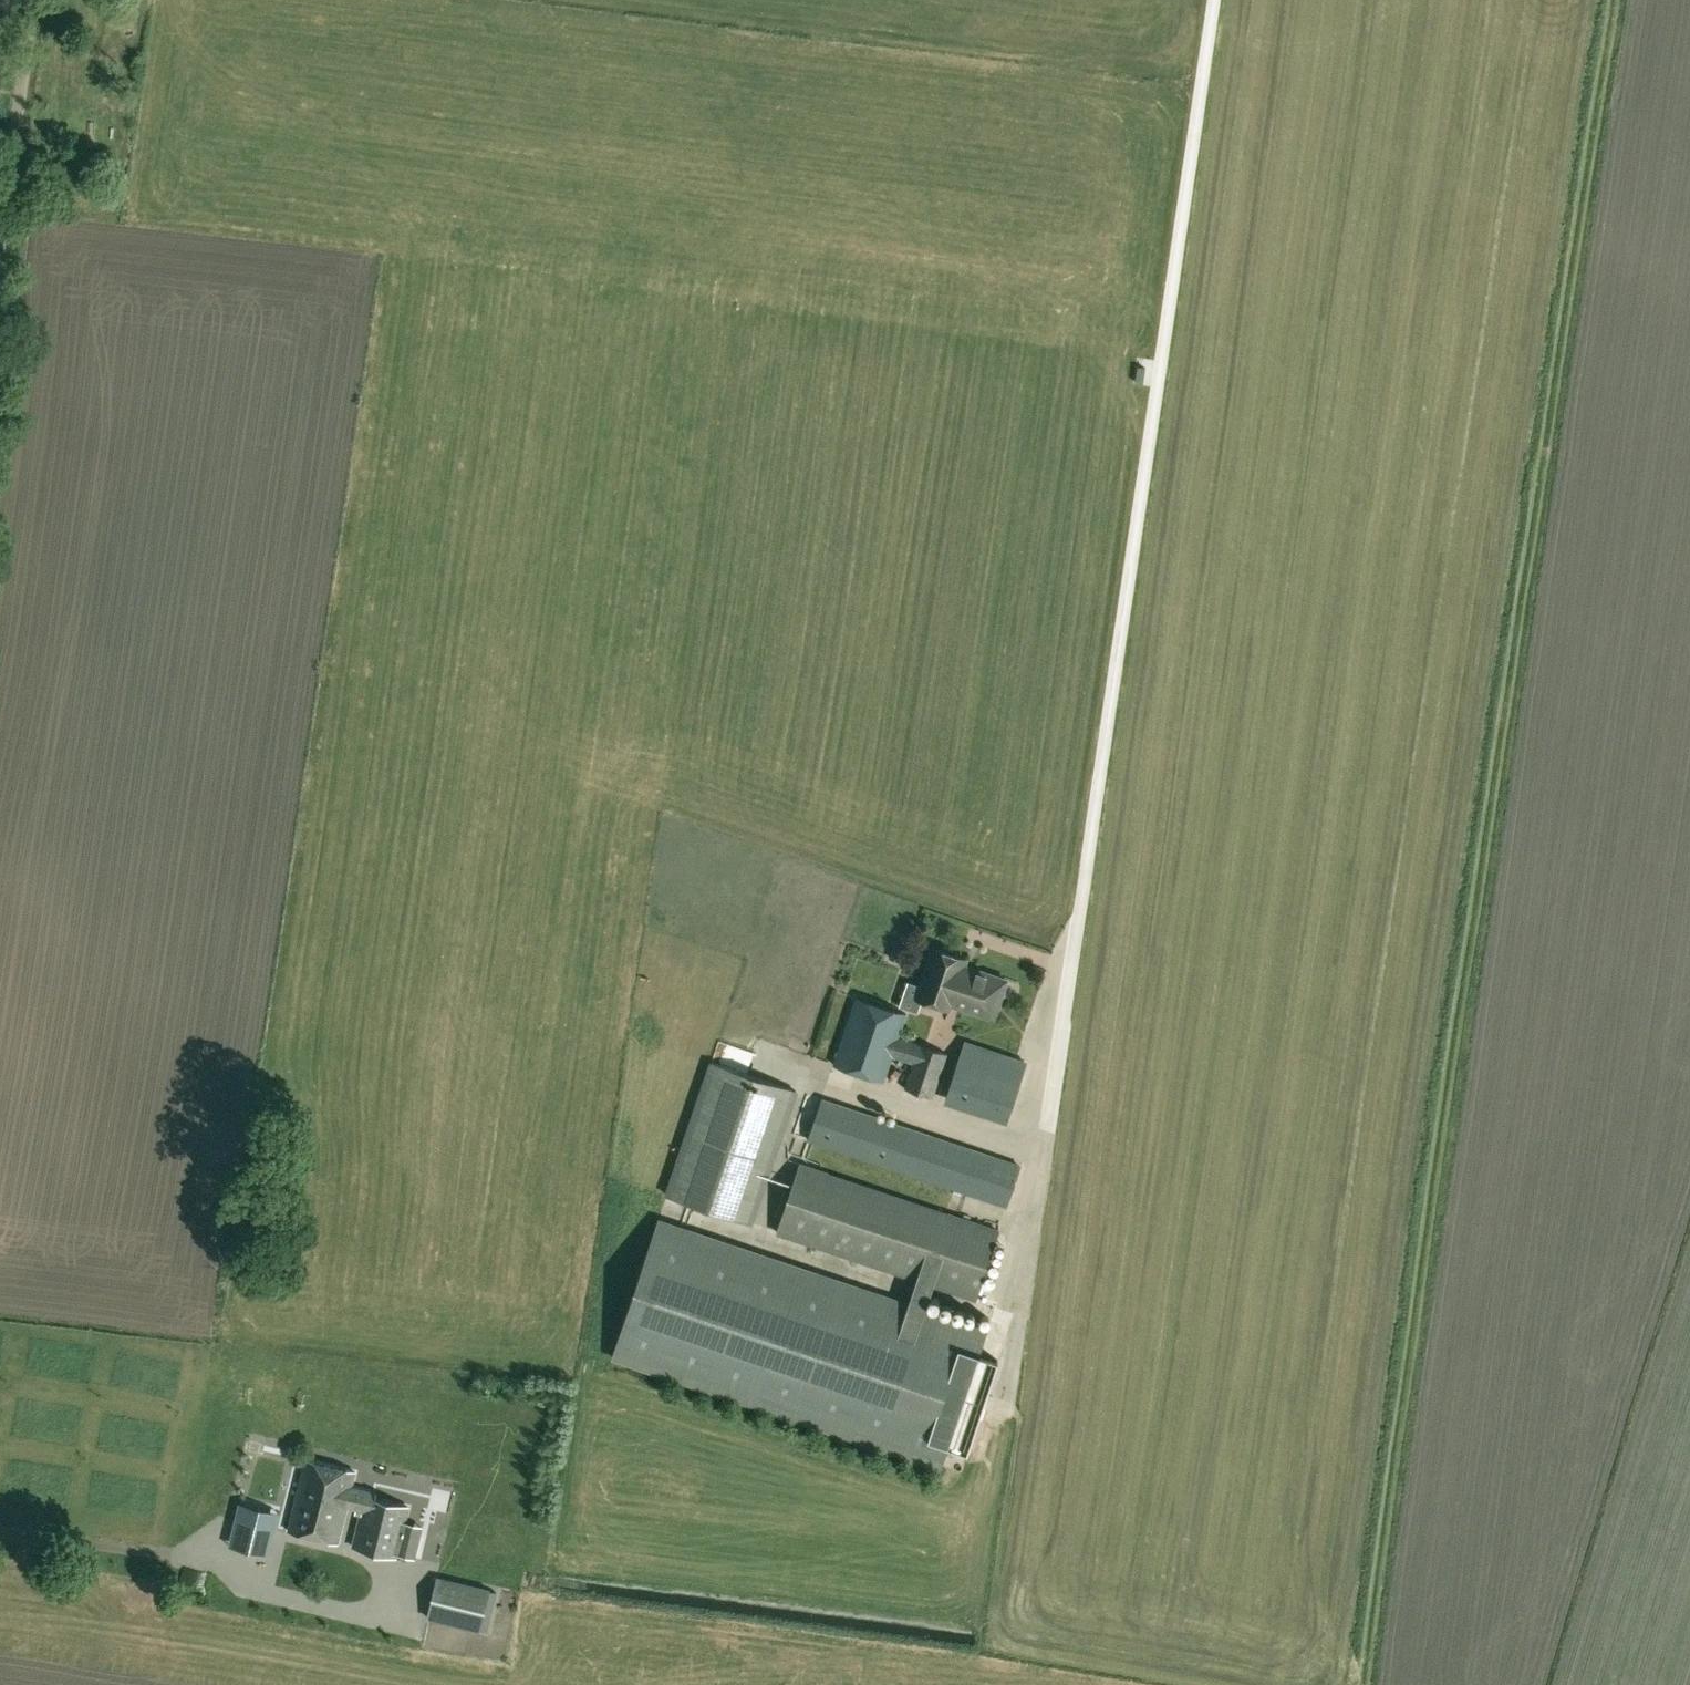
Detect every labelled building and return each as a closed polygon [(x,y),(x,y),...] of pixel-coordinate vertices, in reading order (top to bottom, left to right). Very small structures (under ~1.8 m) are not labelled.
[(916,998),(948,1009),(950,1004),(993,1018),(1006,979),(963,965),(965,959),(932,948),(916,998)] [(854,999),(833,1066),(882,1081),(890,1055),(915,1062),(907,1090),(931,1098),(946,1054),(897,1038),(905,1015),(854,999)] [(1007,1119),(1025,1063),(963,1043),(945,1099),(1007,1119)] [(710,1062),(664,1196),(753,1226),(798,1091),(710,1062)] [(821,1100),(808,1140),(1007,1206),(1020,1167),(821,1100)] [(976,1300),(999,1231),(799,1164),(776,1232),(916,1280),(933,1285),(976,1300)] [(909,1302),(659,1217),(612,1359),(940,1469),(949,1444),(967,1450),(998,1360),(981,1354),(989,1328),(926,1306),(933,1285),(916,1280),(909,1302)] [(357,1474),(307,1461),(289,1532),(338,1544),(347,1507),(362,1511),(353,1548),(396,1558),(396,1555),(413,1559),(425,1512),(374,1500),(376,1494),(353,1488),(357,1474)] [(488,1593),(436,1580),(427,1619),(478,1631),(488,1593)]
